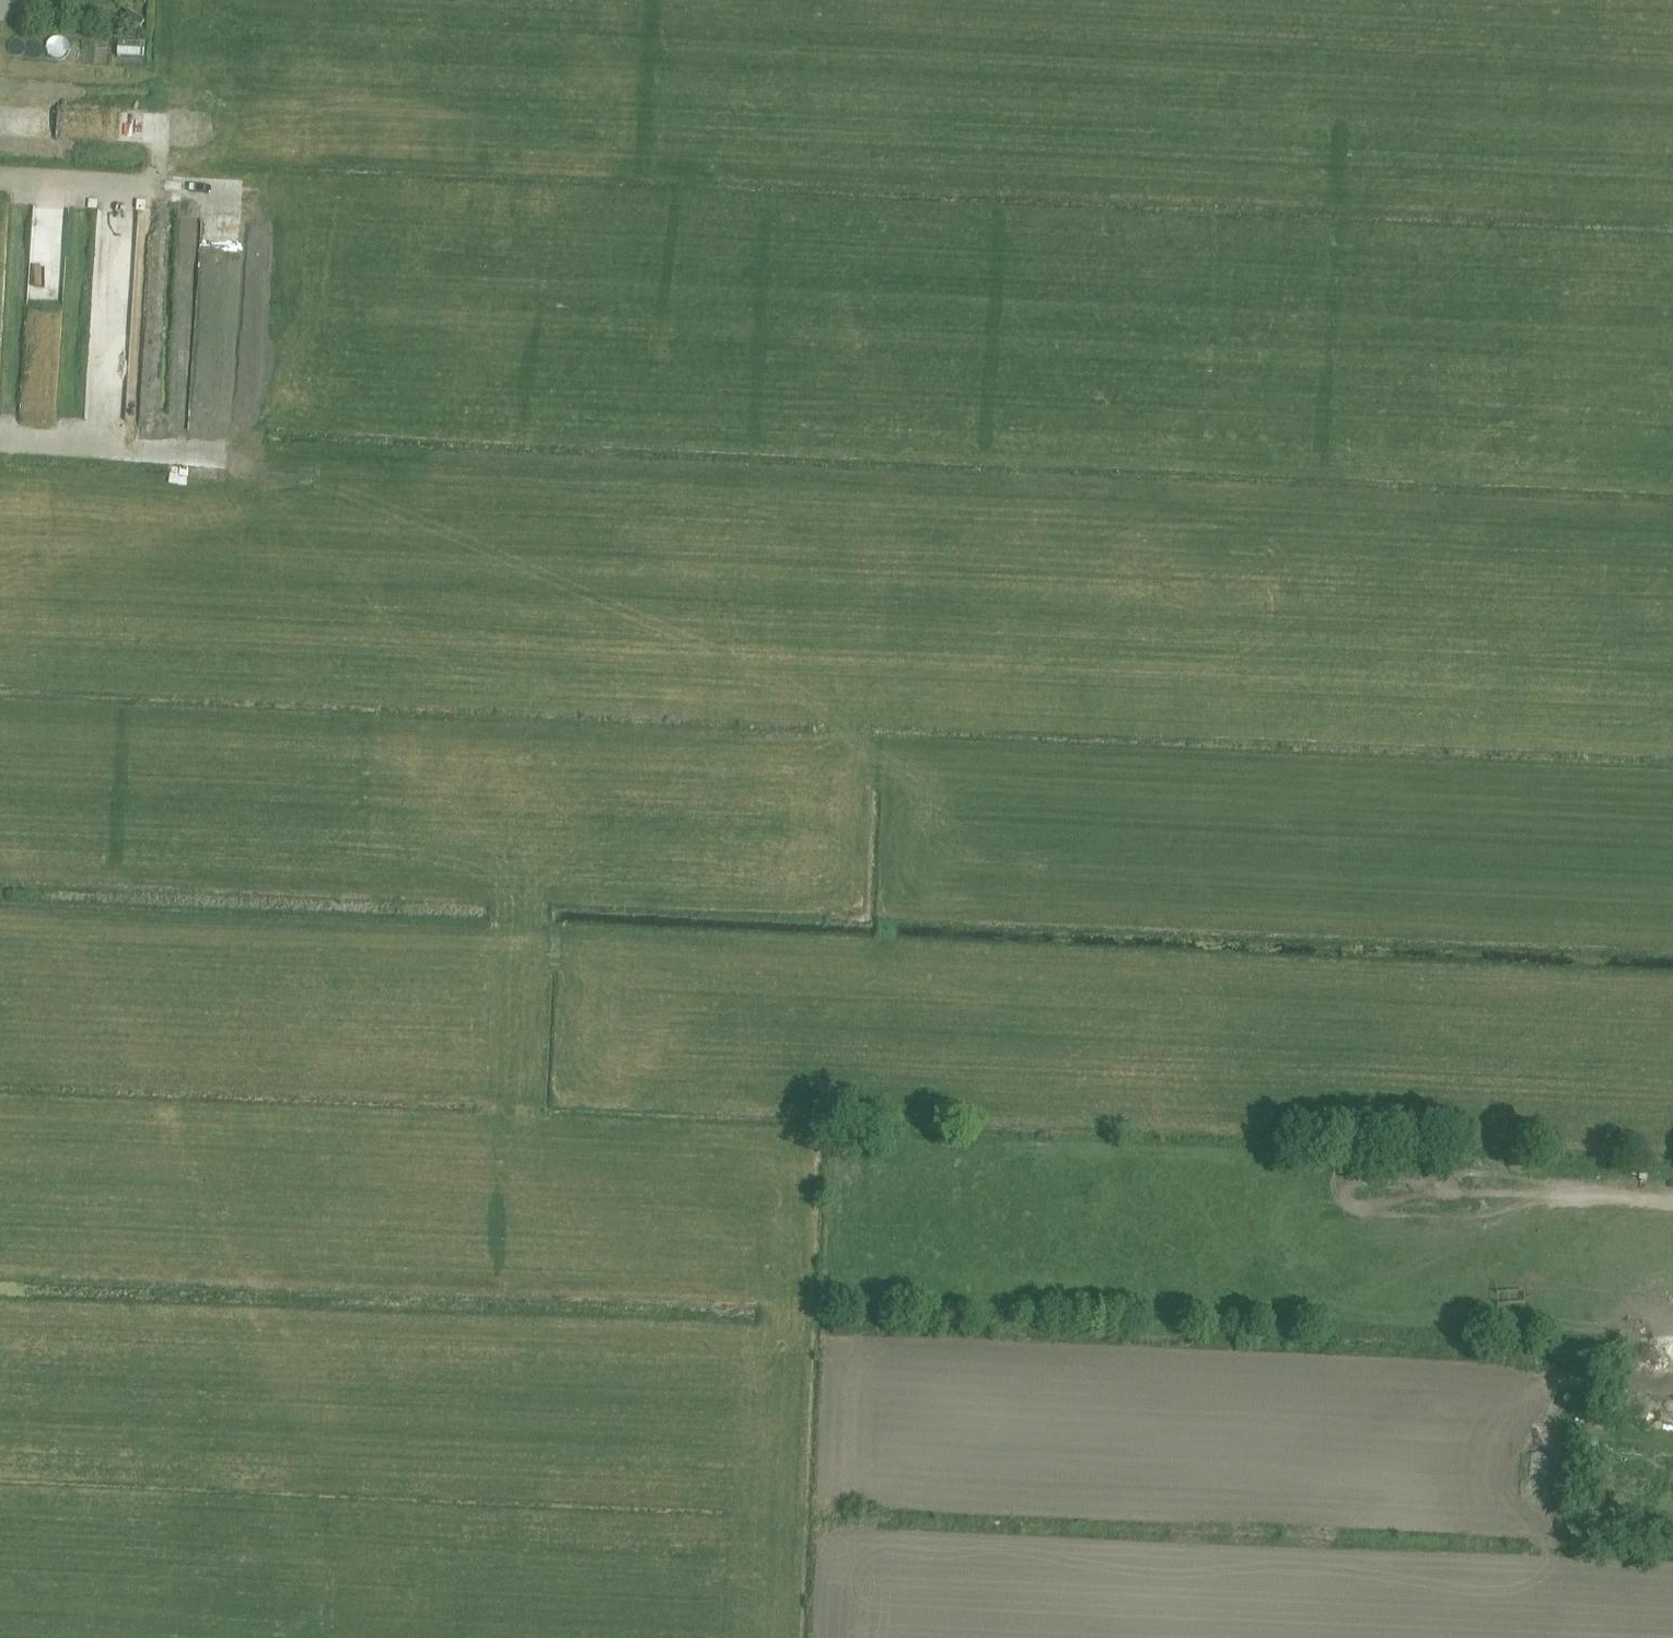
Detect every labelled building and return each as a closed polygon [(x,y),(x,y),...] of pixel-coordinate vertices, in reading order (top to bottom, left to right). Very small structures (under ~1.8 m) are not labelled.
[(8,100),(9,128),(41,127),(40,99),(8,100)]
